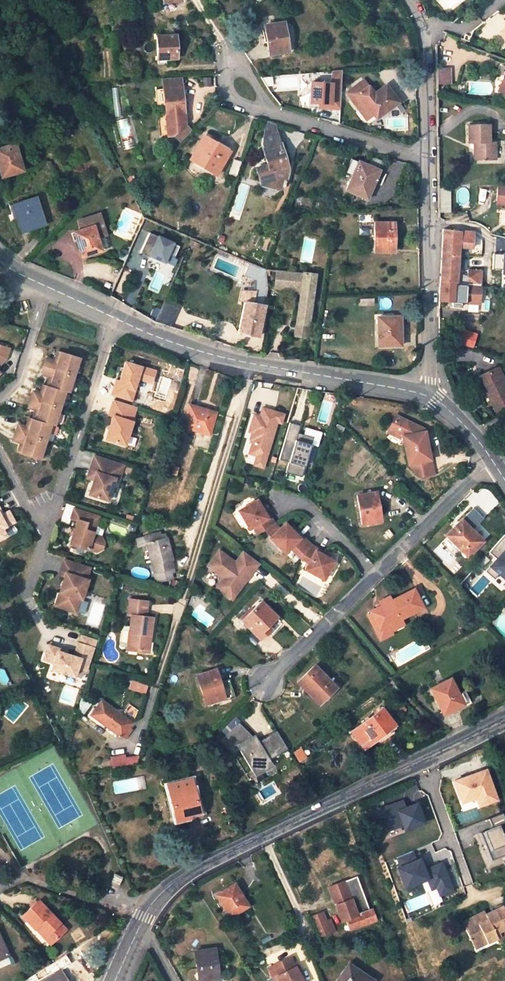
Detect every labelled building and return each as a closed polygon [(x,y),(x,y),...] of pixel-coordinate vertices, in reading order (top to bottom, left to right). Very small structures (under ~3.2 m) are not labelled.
[(268,55),(288,52),(283,23),(264,26),(268,55)] [(176,36),(156,36),(157,60),(177,59),(176,36)] [(439,84),(452,84),(451,68),(438,69),(439,84)] [(340,109),(342,71),(332,71),(331,84),(311,83),(309,103),(319,104),(323,104),(323,106),(330,106),(330,109),(340,109)] [(185,124),(184,115),(181,87),(180,78),(162,79),(162,89),(154,90),(156,106),(164,105),(167,136),(172,136),(185,124)] [(357,107),(364,102),(358,95),(369,88),(362,78),(344,91),(357,108),(357,107)] [(378,90),(375,84),(369,88),(373,94),(378,90)] [(376,119),(398,102),(386,85),(378,90),(373,94),(369,88),(358,95),(364,102),(371,112),(376,119)] [(364,102),(357,107),(365,117),(371,112),(364,102)] [(273,125),(265,123),(262,139),(276,135),(273,125)] [(192,131),(185,124),(172,136),(179,143),(192,131)] [(489,143),(489,125),(468,125),(468,143),(474,143),(474,159),(495,159),(495,143),(489,143)] [(286,170),(288,169),(287,166),(280,144),(279,144),(276,135),(262,139),(262,145),(263,149),(262,149),(267,165),(256,169),(261,187),(268,191),(269,187),(275,190),(283,188),(288,174),(286,170)] [(229,152),(203,136),(189,160),(216,175),(229,152)] [(289,165),(282,143),(280,144),(287,166),(289,165)] [(2,177),(23,170),(15,144),(0,148),(0,171),(2,177)] [(378,170),(382,161),(371,157),(367,166),(377,170),(378,170)] [(241,162),(233,159),(228,174),(236,177),(241,162)] [(359,162),(352,159),(347,168),(355,171),(359,162)] [(367,166),(359,162),(355,171),(346,190),(366,199),(375,178),(374,177),(377,170),(367,166)] [(495,201),(504,202),(504,187),(496,187),(495,201)] [(438,211),(449,211),(449,196),(438,196),(438,211)] [(31,229),(45,225),(36,197),(9,205),(12,214),(15,213),(17,218),(20,229),(30,226),(31,229)] [(77,241),(82,256),(101,250),(97,239),(106,236),(100,215),(78,221),(81,231),(76,233),(78,241),(77,241)] [(394,222),(375,222),(374,252),(394,252),(394,222)] [(458,252),(459,231),(443,229),(442,229),(438,301),(455,302),(456,283),(458,252)] [(149,255),(164,261),(167,253),(174,256),(179,244),(149,231),(140,252),(149,256),(149,255)] [(472,240),(473,232),(459,231),(458,252),(471,252),(472,240)] [(495,238),(493,269),(504,269),(504,275),(504,239),(495,238)] [(482,253),(482,241),(472,240),(471,252),(482,253)] [(197,250),(200,245),(190,241),(188,246),(197,250)] [(246,266),(247,277),(256,277),(256,288),(266,287),(264,265),(246,266)] [(290,272),(277,270),(276,288),(288,290),(290,272)] [(455,302),(478,304),(480,272),(468,271),(467,284),(456,283),(455,302)] [(294,336),(306,337),(316,275),(290,272),(288,290),(300,291),(294,336)] [(237,333),(256,337),(264,304),(267,290),(248,287),(248,289),(241,287),(238,290),(237,294),(239,298),(245,300),(237,333)] [(170,318),(174,310),(162,305),(159,313),(170,318)] [(401,336),(400,317),(377,318),(377,346),(399,346),(399,336),(401,336)] [(458,343),(474,346),(477,333),(462,329),(458,343)] [(43,368),(73,377),(78,360),(56,353),(53,362),(45,360),(43,368)] [(132,391),(136,379),(150,384),(153,371),(139,367),(139,368),(124,363),(117,382),(115,382),(110,395),(130,401),(133,391),(132,391)] [(68,394),(73,377),(43,368),(41,376),(48,378),(45,387),(64,393),(68,394)] [(499,368),(482,376),(487,387),(482,389),(488,402),(490,401),(494,410),(504,405),(504,382),(499,368)] [(487,387),(482,376),(477,378),(482,389),(487,387)] [(29,401),(59,410),(64,393),(45,387),(42,386),(39,395),(31,393),(29,401)] [(54,428),(59,410),(29,401),(27,409),(34,412),(31,421),(51,426),(54,428)] [(130,423),(135,408),(112,401),(108,416),(111,418),(104,440),(124,446),(131,423),(130,423)] [(189,406),(183,427),(209,435),(215,416),(203,412),(204,410),(189,406)] [(284,415),(263,408),(260,416),(254,414),(249,432),(252,433),(255,434),(253,441),(249,454),(257,456),(266,459),(277,422),(281,424),(284,415)] [(424,428),(396,419),(391,433),(402,437),(403,440),(408,464),(419,462),(428,460),(427,452),(428,451),(424,428)] [(46,444),(51,426),(31,421),(28,420),(25,429),(17,426),(15,434),(46,444)] [(301,477),(311,445),(296,440),(298,433),(300,426),(290,423),(279,460),(289,462),(286,473),(301,477)] [(296,440),(311,445),(313,437),(298,433),(296,440)] [(40,461),(46,444),(15,434),(12,443),(20,445),(18,454),(40,461)] [(254,465),(263,468),(266,459),(257,456),(254,465)] [(122,467),(93,458),(89,472),(95,474),(93,481),(88,496),(107,502),(114,480),(118,481),(122,467)] [(419,462),(422,477),(433,474),(430,459),(428,460),(419,462)] [(419,462),(408,464),(408,466),(422,477),(419,462)] [(89,472),(86,479),(93,481),(95,474),(89,472)] [(377,492),(357,495),(362,524),(381,521),(377,492)] [(261,507),(257,500),(239,511),(250,529),(254,527),(258,534),(264,530),(274,524),(266,510),(263,511),(261,507)] [(464,516),(474,527),(484,518),(474,506),(464,516)] [(98,518),(73,510),(70,520),(77,522),(74,531),(72,537),(69,545),(88,551),(88,550),(97,553),(102,550),(104,544),(101,538),(93,536),(98,518)] [(10,516),(4,519),(0,511),(0,544),(6,541),(3,534),(16,528),(10,516)] [(446,535),(463,552),(465,550),(469,555),(476,548),(474,546),(481,539),(462,520),(446,535)] [(285,523),(280,529),(271,538),(270,538),(285,553),(291,548),(301,559),(311,545),(297,531),(294,533),(291,529),(285,523)] [(280,529),(274,524),(264,530),(271,538),(280,529)] [(145,537),(155,574),(173,569),(171,561),(173,561),(167,537),(166,537),(160,539),(159,535),(159,533),(145,537)] [(504,535),(491,552),(497,556),(489,566),(504,578),(504,535)] [(481,539),(474,546),(476,548),(483,541),(481,539)] [(324,552),(311,545),(301,559),(309,563),(306,570),(324,580),(334,561),(328,558),(323,555),(324,552)] [(222,591),(232,599),(245,581),(243,580),(246,575),(248,576),(259,563),(243,551),(235,562),(219,550),(207,566),(223,578),(227,581),(221,589),(222,591)] [(89,569),(63,561),(58,576),(64,578),(61,587),(66,589),(64,595),(62,594),(58,608),(75,614),(79,600),(82,601),(88,581),(86,581),(89,569)] [(216,587),(222,591),(221,589),(227,581),(223,578),(216,587)] [(66,589),(61,587),(54,607),(58,608),(62,594),(64,595),(66,589)] [(422,606),(414,589),(391,601),(389,597),(379,602),(381,606),(378,608),(370,612),(371,614),(379,630),(388,626),(390,631),(403,625),(401,620),(415,612),(414,610),(422,606)] [(128,647),(128,650),(144,652),(146,636),(151,636),(153,618),(145,617),(147,602),(130,600),(128,615),(132,616),(130,627),(125,627),(122,629),(120,644),(123,647),(128,647)] [(262,601),(242,620),(260,640),(268,633),(275,626),(280,621),(262,601)] [(379,630),(371,614),(368,616),(381,640),(392,635),(390,631),(388,626),(379,630)] [(268,633),(271,636),(277,629),(275,626),(268,633)] [(65,655),(58,653),(59,649),(49,645),(44,659),(54,663),(52,670),(75,678),(77,669),(86,672),(94,649),(80,644),(75,658),(65,655)] [(314,665),(297,682),(319,704),(336,688),(314,665)] [(216,670),(197,676),(206,703),(224,697),(216,670)] [(451,679),(431,690),(443,714),(470,701),(465,692),(458,694),(451,679)] [(129,689),(144,694),(147,684),(132,680),(129,689)] [(82,697),(78,710),(78,711),(86,701),(82,697)] [(84,715),(91,705),(86,701),(78,711),(84,715)] [(132,723),(101,701),(91,715),(122,738),(123,736),(126,738),(132,729),(129,727),(132,723)] [(381,708),(351,731),(364,749),(375,740),(391,728),(388,724),(391,722),(381,708)] [(287,750),(276,732),(258,743),(254,746),(249,740),(252,737),(239,722),(220,741),(234,756),(239,750),(252,772),(258,768),(262,774),(274,767),(270,761),(287,750)] [(378,742),(380,743),(382,743),(395,733),(394,731),(397,729),(394,725),(391,728),(375,740),(378,742)] [(113,768),(137,764),(138,759),(139,755),(125,758),(124,756),(111,758),(113,768)] [(498,801),(489,767),(452,778),(459,804),(476,799),(479,806),(498,801)] [(191,779),(167,785),(171,802),(173,811),(176,821),(190,818),(189,815),(199,813),(196,800),(191,779)] [(205,814),(202,798),(196,800),(199,813),(189,815),(190,818),(205,814)] [(406,807),(403,799),(373,808),(382,834),(402,827),(404,831),(428,825),(420,803),(406,807)] [(474,835),(487,869),(504,862),(504,835),(501,824),(504,822),(504,817),(503,813),(492,817),(496,826),(474,835)] [(424,869),(421,859),(396,868),(404,891),(428,882),(432,891),(438,890),(441,897),(455,892),(444,862),(424,869)] [(114,873),(110,883),(118,887),(123,877),(114,873)] [(353,879),(328,888),(342,923),(346,921),(349,930),(376,920),(372,909),(370,910),(363,894),(359,896),(353,879)] [(234,884),(216,896),(230,918),(245,908),(236,894),(239,892),(234,884)] [(248,906),(239,892),(236,894),(245,908),(248,906)] [(38,901),(22,916),(35,929),(36,928),(38,926),(53,942),(66,930),(38,901)] [(474,949),(496,938),(495,934),(504,928),(504,912),(503,907),(486,915),(488,920),(465,930),(474,949)] [(484,912),(462,923),(465,930),(488,920),(486,915),(484,912)] [(321,913),(312,918),(320,937),(334,931),(329,921),(325,923),(321,913)] [(36,928),(51,944),(53,942),(38,926),(36,928)] [(270,935),(261,940),(263,944),(272,939),(270,935)] [(8,956),(0,937),(0,959),(8,956)] [(194,951),(198,980),(203,980),(216,979),(215,967),(217,967),(215,949),(194,951)] [(268,968),(275,980),(277,980),(278,980),(279,980),(302,980),(299,976),(296,970),(290,958),(268,968)] [(61,970),(60,971),(54,961),(34,974),(38,980),(67,980),(61,970)] [(337,980),(367,980),(357,974),(358,972),(348,965),(337,980)] [(374,979),(360,969),(358,972),(357,974),(367,980),(373,980),(374,979)]
